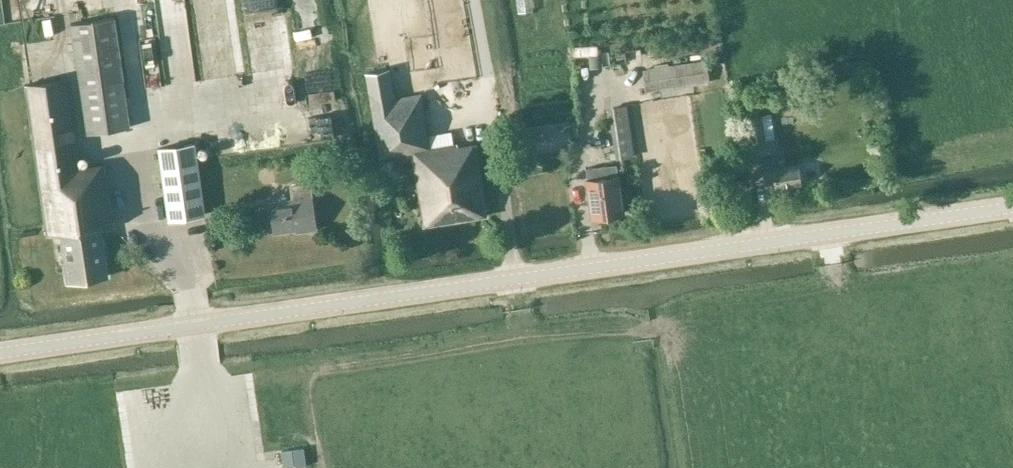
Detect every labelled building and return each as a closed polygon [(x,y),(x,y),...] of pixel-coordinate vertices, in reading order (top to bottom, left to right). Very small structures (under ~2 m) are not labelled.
[(87,134),(130,128),(115,18),(71,25),(87,134)] [(646,92),(710,82),(707,61),(644,70),(646,92)] [(436,81),(473,77),(472,65),(436,69),(436,81)] [(421,110),(418,94),(395,99),(391,69),(366,74),(380,158),(412,152),(424,227),(486,217),(477,144),(458,147),(458,143),(430,148),(424,109),(421,110)] [(102,228),(115,227),(105,162),(80,166),(68,79),(25,85),(47,236),(60,235),(67,284),(109,277),(102,228)] [(635,156),(634,149),(627,105),(608,108),(615,152),(616,159),(635,156)] [(765,141),(762,118),(745,120),(748,145),(765,141)] [(512,155),(572,146),(568,122),(509,131),(512,155)] [(169,220),(205,215),(195,143),(159,149),(169,220)] [(797,161),(795,152),(784,153),(786,163),(797,161)] [(767,190),(802,186),(798,165),(785,167),(784,157),(762,160),(767,190)] [(624,213),(621,193),(620,194),(616,168),(616,165),(585,168),(586,173),(588,184),(586,185),(591,218),(624,213)] [(727,188),(725,177),(709,179),(711,191),(727,188)] [(297,234),(318,231),(311,183),(291,186),(292,199),(269,202),(273,234),(296,231),(297,234)]
